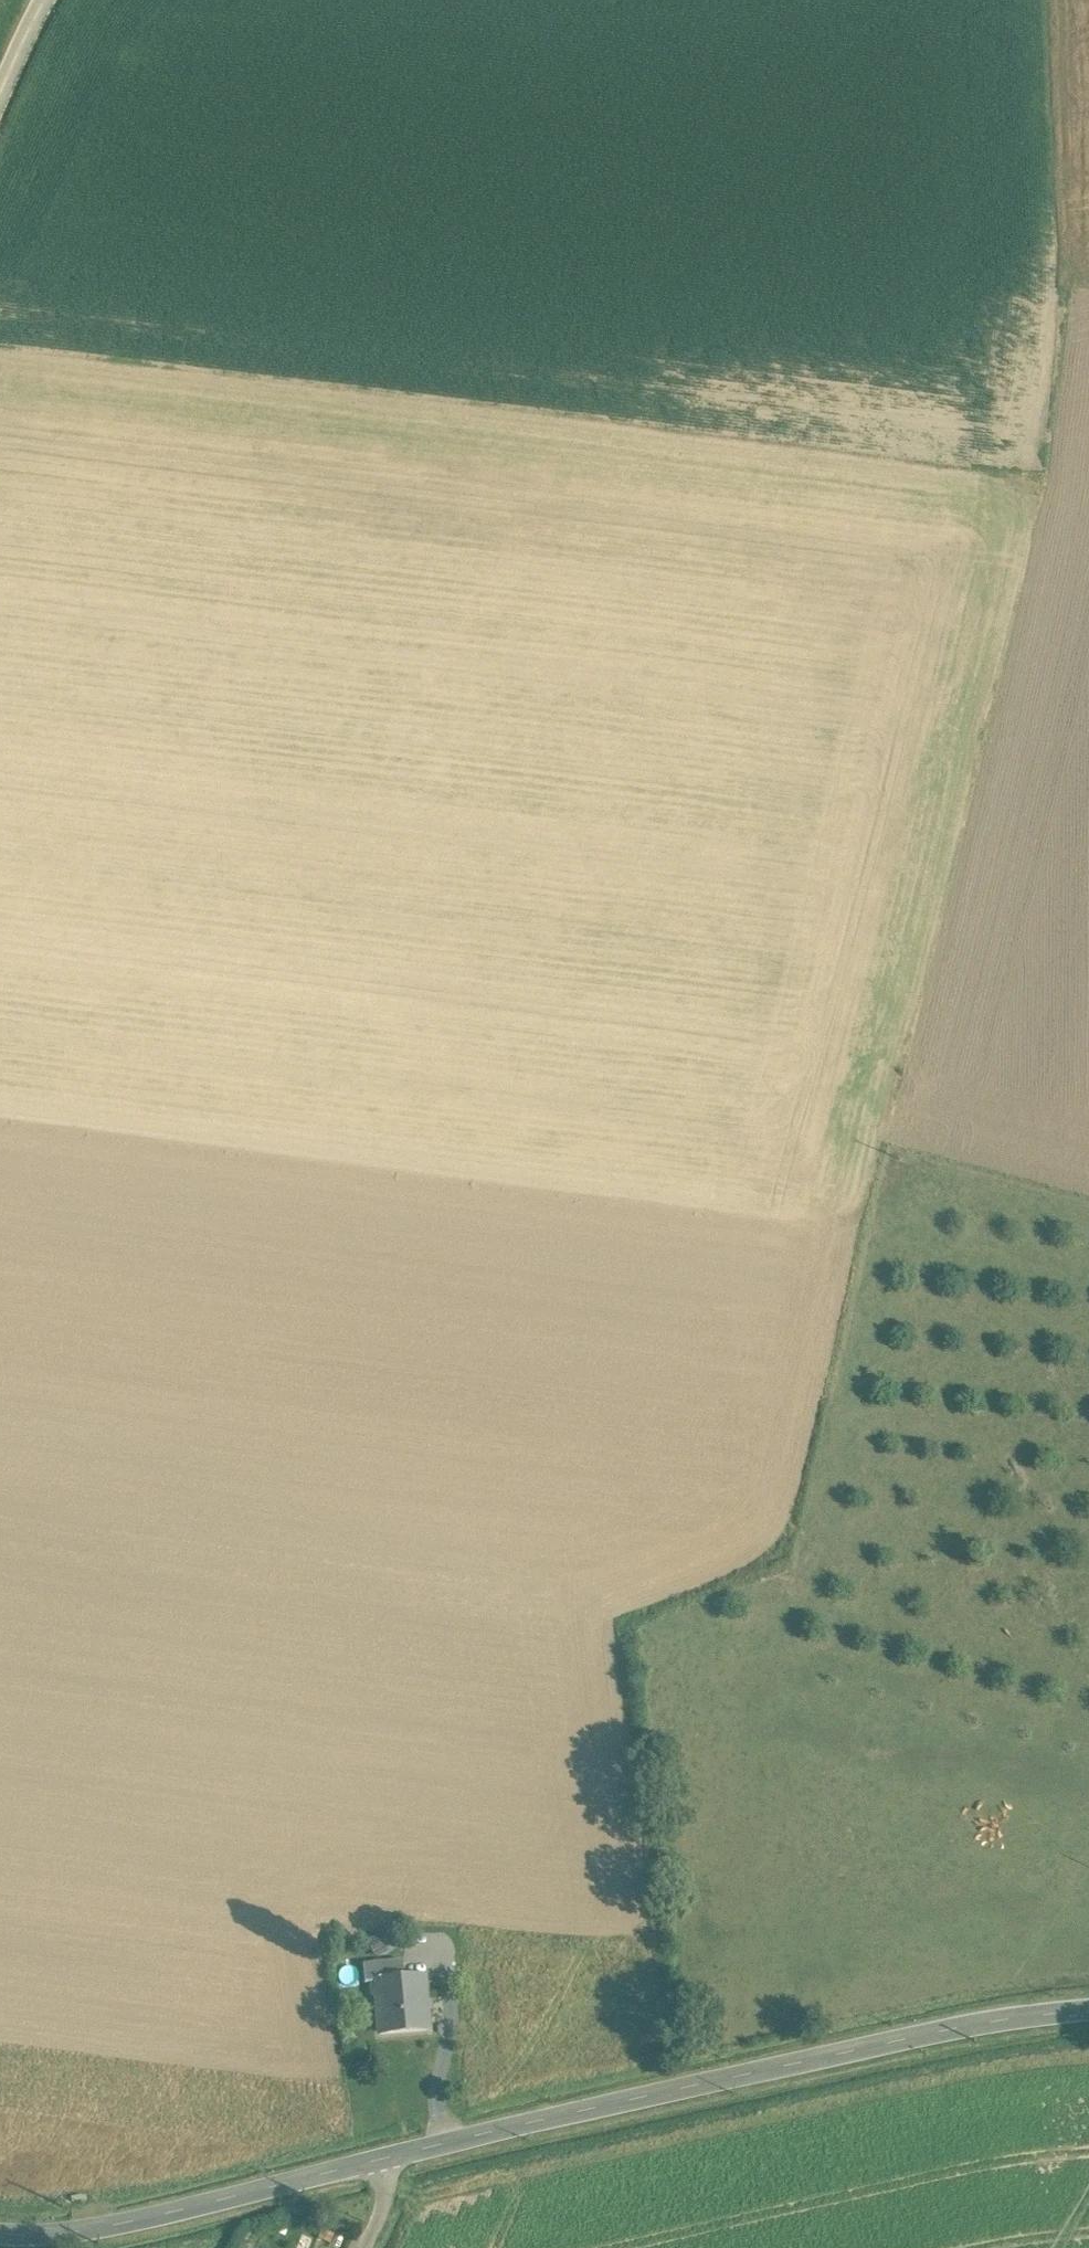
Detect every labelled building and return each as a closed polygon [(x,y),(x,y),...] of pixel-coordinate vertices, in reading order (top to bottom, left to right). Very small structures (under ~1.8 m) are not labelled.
[(388,1951),(380,1936),(369,1941),(377,1956),(388,1951)] [(403,1962),(363,1965),(365,1984),(372,1984),(372,1982),(404,1979),(403,1962)] [(404,1979),(372,1982),(372,1984),(373,1997),(382,1996),(384,2018),(380,2018),(381,2034),(427,2030),(422,1978),(404,1979)]
